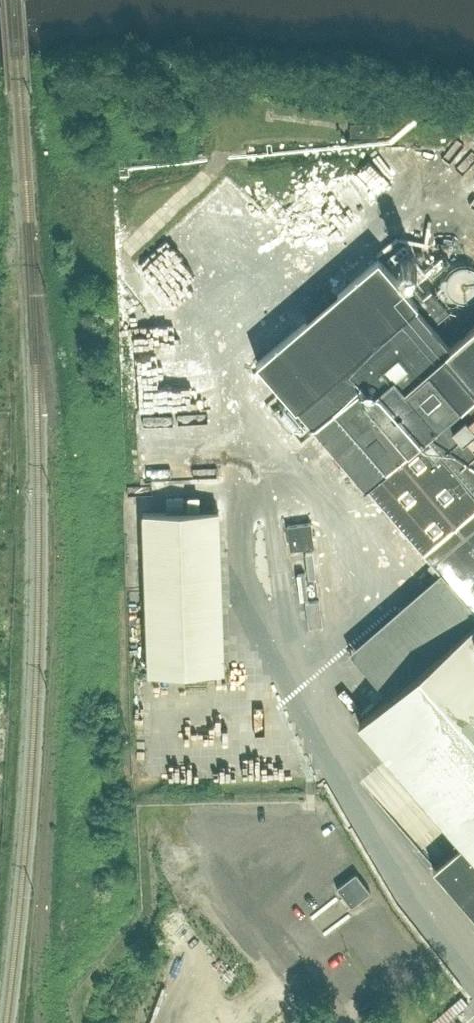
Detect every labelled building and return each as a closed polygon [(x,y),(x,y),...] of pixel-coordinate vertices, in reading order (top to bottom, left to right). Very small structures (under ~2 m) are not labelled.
[(377,134),(376,122),(350,123),(350,135),(377,134)] [(296,208),(312,227),(333,210),(317,191),(296,208)] [(405,238),(405,251),(468,249),(468,235),(405,238)] [(378,257),(257,361),(295,406),(297,405),(342,458),(342,457),(364,483),(363,484),(363,485),(365,484),(422,550),(422,551),(473,611),(473,324),(450,345),(415,304),(416,302),(378,257)] [(141,291),(186,341),(221,309),(176,260),(141,291)] [(409,277),(401,283),(434,322),(448,310),(429,287),(422,293),(409,277)] [(177,344),(148,345),(149,361),(177,360),(177,344)] [(222,667),(216,510),(142,513),(148,669),(222,667)] [(358,721),(463,842),(432,868),(473,917),(473,621),(358,721)] [(370,890),(356,871),(337,885),(351,904),(370,890)]
